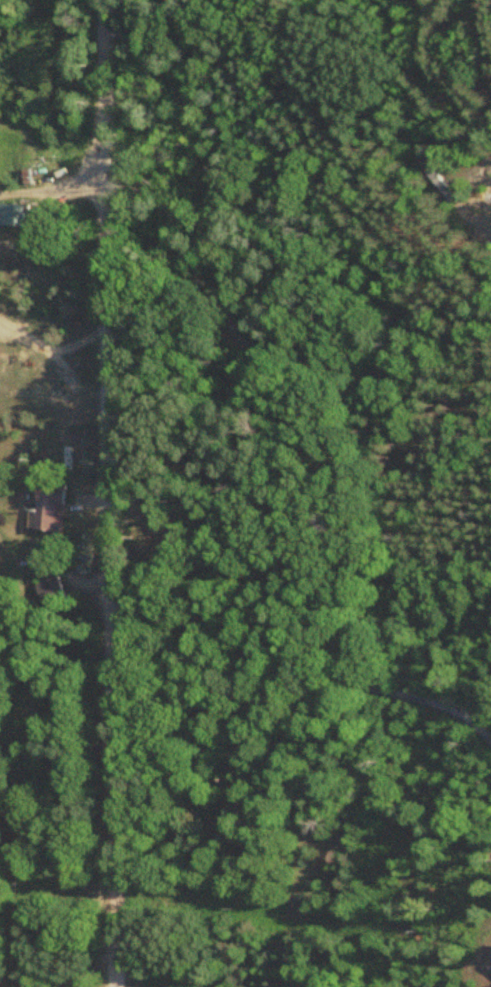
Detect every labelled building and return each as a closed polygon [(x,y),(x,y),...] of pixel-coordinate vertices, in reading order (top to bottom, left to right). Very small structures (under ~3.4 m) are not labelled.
[(27,224),(27,201),(0,201),(0,224),(27,224)] [(69,484),(41,482),(38,528),(57,530),(59,504),(68,505),(69,484)] [(35,586),(45,603),(66,591),(56,574),(35,586)]
